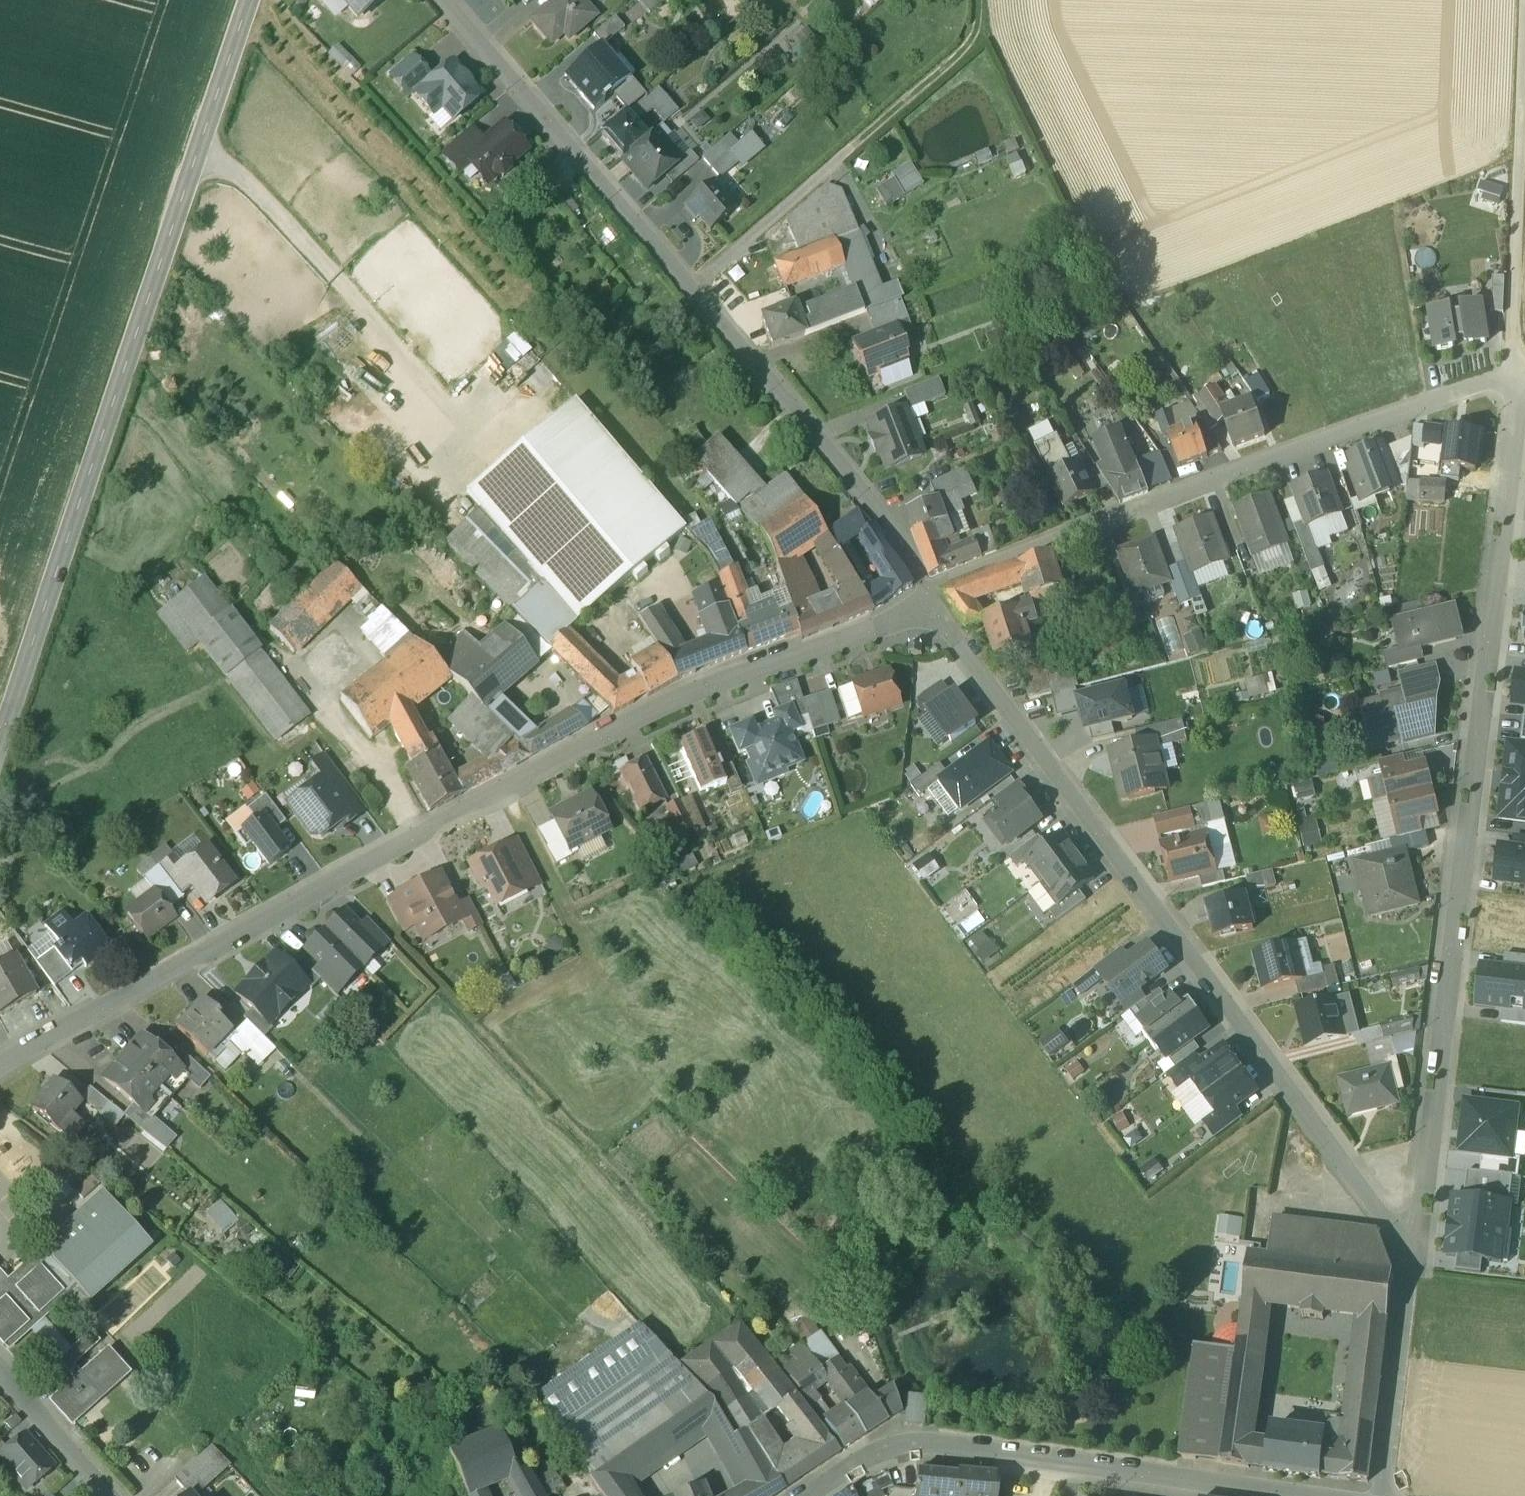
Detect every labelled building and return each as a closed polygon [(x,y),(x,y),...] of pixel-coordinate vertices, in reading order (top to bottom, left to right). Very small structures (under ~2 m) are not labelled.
[(357,19),(380,0),(340,0),(357,19)] [(582,0),(556,0),(530,22),(551,46),(563,36),(568,42),(597,17),(582,0)] [(650,8),(662,0),(645,0),(650,8)] [(615,18),(594,36),(602,46),(603,47),(624,29),(615,18)] [(603,47),(602,46),(564,78),(593,111),(602,103),(603,104),(609,99),(608,98),(611,95),(630,80),(603,47)] [(412,59),(390,78),(408,98),(429,80),(412,59)] [(452,66),(415,97),(432,117),(441,109),(453,123),(481,100),(452,66)] [(630,80),(611,95),(627,113),(645,97),(630,80)] [(658,88),(626,116),(646,140),(655,132),(679,112),(658,88)] [(646,140),(626,116),(601,136),(622,161),(646,140)] [(482,145),(469,156),(474,162),(482,172),(489,174),(494,180),(502,180),(508,175),(508,169),(524,155),(515,144),(516,141),(503,127),(482,145)] [(646,140),(622,161),(647,191),(664,177),(681,162),(680,161),(655,132),(646,140)] [(471,133),(444,157),(459,175),(474,162),(469,156),(482,145),(471,133)] [(737,146),(728,154),(737,164),(759,145),(750,134),(737,146)] [(728,136),(701,160),(710,169),(728,154),(737,146),(728,136)] [(690,152),(680,161),(681,162),(664,177),(671,186),(698,162),(690,152)] [(728,154),(710,169),(719,180),(737,164),(728,154)] [(909,195),(927,183),(913,161),(895,173),(909,195)] [(899,178),(880,188),(888,205),(907,196),(899,178)] [(1477,201),(1499,208),(1504,191),(1483,184),(1477,201)] [(841,192),(826,186),(786,221),(800,255),(833,242),(834,243),(857,234),(841,192)] [(719,199),(709,187),(687,206),(710,232),(735,211),(722,196),(719,199)] [(786,221),(764,240),(774,265),(800,255),(786,221)] [(883,298),(857,234),(834,243),(843,267),(854,295),(855,295),(862,315),(886,306),(883,298)] [(800,255),(774,265),(784,289),(843,267),(834,243),(833,242),(800,255)] [(1495,277),(1493,317),(1504,317),(1506,278),(1495,277)] [(899,291),(883,298),(886,306),(902,300),(899,291)] [(854,295),(806,313),(810,326),(813,334),(862,315),(855,295),(854,295)] [(899,302),(866,315),(874,336),(875,335),(876,337),(897,329),(896,327),(907,323),(899,302)] [(1450,310),(1430,313),(1436,352),(1456,349),(1455,344),(1467,342),(1468,347),(1488,344),(1482,305),(1463,308),(1464,315),(1451,317),(1450,310)] [(792,307),(761,320),(772,350),(804,337),(801,329),(792,307)] [(810,326),(801,329),(804,337),(813,334),(810,326)] [(876,337),(851,347),(858,365),(860,364),(866,379),(906,364),(907,363),(901,346),(903,345),(897,329),(876,337)] [(505,375),(536,354),(524,335),(492,357),(505,375)] [(700,342),(688,353),(696,361),(708,350),(700,342)] [(906,364),(877,375),(883,389),(911,378),(906,364)] [(1257,376),(1245,384),(1258,403),(1270,397),(1257,376)] [(937,381),(903,395),(911,412),(944,399),(937,381)] [(1230,413),(1214,388),(1201,397),(1206,405),(1220,425),(1225,422),(1223,416),(1230,413)] [(574,402),(466,494),(480,510),(577,624),(685,531),(574,402)] [(1230,413),(1223,416),(1225,422),(1235,448),(1266,437),(1254,404),(1230,413)] [(1220,425),(1206,405),(1197,412),(1204,423),(1210,432),(1220,425)] [(1171,411),(1157,417),(1165,438),(1169,437),(1168,436),(1179,432),(1176,424),(1171,411)] [(903,412),(867,426),(873,440),(870,441),(877,459),(880,458),(885,472),(921,458),(916,445),(919,444),(911,424),(909,425),(903,412)] [(1210,432),(1204,423),(1197,426),(1208,457),(1223,452),(1210,432)] [(1179,432),(1168,436),(1169,437),(1180,468),(1208,458),(1208,457),(1197,426),(1179,432)] [(1426,428),(1415,427),(1413,439),(1412,447),(1424,449),(1425,444),(1424,444),(1426,428)] [(1442,430),(1426,428),(1424,444),(1425,444),(1440,446),(1442,430)] [(1481,434),(1448,430),(1444,467),(1461,469),(1476,471),(1481,434)] [(1124,433),(1118,431),(1101,438),(1099,444),(1110,462),(1125,487),(1128,485),(1142,478),(1136,463),(1136,462),(1131,463),(1126,451),(1129,445),(1124,433)] [(1073,466),(1058,437),(1036,448),(1051,477),(1073,466)] [(1413,439),(1389,449),(1397,471),(1410,467),(1412,447),(1413,439)] [(752,496),(708,445),(692,459),(735,507),(752,496)] [(1381,448),(1352,459),(1355,468),(1351,470),(1356,483),(1361,482),(1366,497),(1396,486),(1381,448)] [(1159,455),(1136,463),(1142,478),(1148,493),(1171,484),(1159,455)] [(1110,462),(1098,469),(1106,482),(1109,487),(1120,504),(1135,498),(1128,485),(1125,487),(1110,462)] [(1085,475),(1079,463),(1073,466),(1051,477),(1050,477),(1066,509),(1095,495),(1085,475)] [(1461,469),(1444,467),(1442,479),(1459,482),(1461,469)] [(787,480),(778,468),(762,480),(772,492),(787,480)] [(1098,469),(1085,475),(1095,495),(1109,487),(1106,482),(1098,469)] [(967,473),(956,478),(966,500),(978,495),(967,473)] [(1327,475),(1293,489),(1305,523),(1307,528),(1308,528),(1342,515),(1327,475)] [(1142,478),(1128,485),(1135,498),(1148,493),(1142,478)] [(951,479),(931,487),(938,501),(957,493),(951,479)] [(772,492),(752,496),(735,507),(757,532),(760,531),(759,530),(803,501),(787,480),(772,492)] [(1422,483),(1408,482),(1406,502),(1420,502),(1422,483)] [(1447,484),(1422,483),(1420,502),(1445,503),(1447,484)] [(938,501),(909,511),(917,533),(914,535),(913,535),(930,578),(952,569),(946,553),(943,545),(960,538),(950,515),(964,510),(958,493),(957,493),(938,501)] [(1270,496),(1235,509),(1254,558),(1288,545),(1270,496)] [(803,501),(759,530),(760,531),(767,546),(771,555),(777,569),(796,556),(812,545),(826,536),(803,501)] [(542,584),(512,612),(518,619),(547,649),(548,648),(565,634),(577,624),(480,510),(477,513),(542,584)] [(477,513),(476,513),(445,544),(512,612),(542,584),(477,513)] [(858,513),(826,536),(838,553),(847,546),(860,535),(871,528),(858,513)] [(1229,561),(1212,518),(1177,532),(1189,563),(1193,575),(1229,561)] [(1305,523),(1295,526),(1305,555),(1317,550),(1310,531),(1309,531),(1308,528),(1307,528),(1305,523)] [(890,551),(871,528),(860,535),(873,562),(890,551)] [(988,529),(972,535),(976,543),(977,543),(983,557),(997,551),(988,529)] [(741,587),(735,573),(714,532),(694,542),(708,557),(720,580),(734,619),(751,613),(747,603),(743,592),(741,587)] [(838,553),(826,536),(812,545),(823,562),(838,553)] [(1154,540),(1119,553),(1135,596),(1171,583),(1167,572),(1154,540)] [(976,543),(963,548),(962,547),(946,553),(952,569),(983,557),(977,543),(976,543)] [(847,546),(838,553),(856,584),(855,584),(873,612),(883,606),(874,591),(847,546)] [(899,563),(890,551),(873,562),(884,580),(887,584),(874,591),(883,606),(913,587),(913,585),(899,563)] [(841,591),(832,596),(836,602),(818,610),(820,614),(825,612),(832,629),(846,624),(873,612),(855,584),(856,584),(838,553),(823,562),(841,591)] [(1053,553),(952,589),(964,603),(978,599),(1026,583),(1033,606),(1039,623),(1071,613),(1053,553)] [(777,569),(783,586),(790,610),(792,614),(798,633),(801,640),(832,629),(825,612),(820,614),(818,610),(816,606),(818,605),(810,585),(796,556),(777,569)] [(1189,563),(1178,568),(1191,603),(1202,599),(1193,575),(1189,563)] [(367,596),(336,565),(283,616),(307,641),(348,601),(354,608),(367,596)] [(1191,603),(1178,568),(1167,572),(1171,583),(1180,607),(1191,603)] [(310,717),(206,579),(157,615),(186,654),(200,643),(275,743),(310,717)] [(718,586),(699,593),(696,600),(711,642),(709,643),(710,644),(701,648),(709,668),(745,653),(738,635),(737,633),(736,634),(718,586)] [(964,603),(952,589),(942,594),(954,610),(964,603)] [(367,596),(354,608),(370,623),(383,611),(368,596),(367,596)] [(757,599),(747,603),(751,613),(760,609),(757,599)] [(978,599),(964,603),(954,610),(966,628),(985,622),(985,621),(978,599)] [(1427,610),(1424,600),(1405,606),(1407,615),(1427,610)] [(751,613),(734,619),(740,634),(738,635),(745,653),(763,647),(798,633),(792,614),(790,610),(777,615),(773,605),(760,609),(751,613)] [(1033,606),(985,621),(985,622),(997,657),(1032,646),(1026,627),(1039,623),(1033,606)] [(1455,606),(1401,620),(1406,640),(1398,642),(1400,653),(1401,654),(1415,651),(1456,640),(1454,630),(1460,628),(1455,606)] [(701,648),(683,655),(654,610),(648,614),(638,619),(642,625),(650,638),(658,651),(666,664),(676,681),(709,668),(701,648)] [(415,642),(383,611),(370,623),(366,627),(394,658),(415,642)] [(283,616),(270,629),(294,654),(307,641),(283,616)] [(547,649),(518,619),(506,630),(535,665),(552,651),(548,648),(547,649)] [(535,665),(506,630),(480,652),(450,678),(473,701),(483,712),(484,711),(498,699),(497,698),(535,665)] [(617,685),(565,634),(548,648),(552,651),(614,714),(647,695),(635,675),(617,685)] [(466,635),(435,663),(450,678),(480,652),(466,635)] [(650,638),(643,643),(651,655),(657,651),(658,651),(650,638)] [(1133,639),(1107,646),(1111,660),(1137,652),(1133,639)] [(435,663),(415,642),(394,658),(388,663),(418,703),(450,678),(435,663)] [(923,645),(911,645),(911,656),(923,657),(923,645)] [(651,655),(630,666),(635,675),(647,695),(648,697),(676,681),(657,651),(651,655)] [(1415,651),(1401,654),(1400,653),(1385,656),(1388,669),(1418,662),(1415,651)] [(388,663),(340,700),(371,740),(390,725),(406,712),(418,703),(388,663)] [(1073,664),(1046,670),(1052,694),(1076,688),(1079,688),(1073,664)] [(1436,668),(1407,675),(1411,692),(1434,686),(1434,688),(1440,686),(1436,668)] [(1046,670),(1024,675),(1030,700),(1052,694),(1046,670)] [(1517,672),(1513,704),(1524,706),(1524,673),(1517,672)] [(888,674),(852,686),(862,717),(898,706),(888,674)] [(1273,674),(1251,679),(1255,697),(1277,692),(1273,674)] [(796,683),(770,692),(779,714),(803,704),(802,702),(796,683)] [(862,717),(852,686),(838,690),(848,722),(862,717)] [(940,686),(918,702),(927,714),(929,712),(948,697),(940,686)] [(1411,692),(1381,699),(1382,704),(1361,709),(1371,747),(1401,740),(1402,744),(1435,736),(1427,707),(1438,705),(1434,688),(1434,686),(1411,692)] [(1076,688),(1052,694),(1058,717),(1081,712),(1079,700),(1080,700),(1076,688)] [(1113,725),(1133,720),(1126,689),(1080,700),(1079,700),(1081,712),(1086,732),(1091,731),(1113,725)] [(830,693),(816,697),(826,728),(840,724),(830,693)] [(948,697),(929,712),(952,743),(976,724),(954,693),(948,697)] [(816,697),(802,702),(803,704),(807,717),(812,733),(826,728),(816,697)] [(510,712),(498,699),(484,711),(530,758),(585,728),(570,713),(532,737),(508,713),(510,712)] [(483,712),(473,701),(464,710),(463,709),(450,722),(493,762),(504,774),(530,758),(483,712)] [(779,714),(775,716),(779,723),(783,721),(788,734),(798,730),(795,722),(807,717),(803,704),(779,714)] [(426,741),(406,712),(390,725),(405,753),(426,741)] [(1183,720),(1136,732),(1139,746),(1156,742),(1157,749),(1188,742),(1183,720)] [(779,723),(753,734),(758,746),(746,751),(759,781),(776,774),(778,777),(785,774),(784,771),(801,763),(788,734),(783,721),(779,723)] [(1113,725),(1091,731),(1094,742),(1116,737),(1113,725)] [(750,726),(731,735),(739,754),(746,751),(758,746),(753,734),(750,726)] [(704,733),(693,737),(693,739),(678,745),(693,780),(700,777),(707,792),(714,788),(715,790),(726,785),(709,745),(704,733)] [(454,784),(438,755),(429,739),(426,741),(405,753),(412,766),(406,770),(430,813),(460,796),(454,784)] [(720,740),(709,745),(726,785),(730,795),(741,791),(720,740)] [(1139,746),(1111,753),(1123,800),(1167,790),(1157,749),(1156,742),(1139,746)] [(1011,773),(990,744),(948,775),(941,780),(943,782),(963,809),(1011,773)] [(1509,745),(1500,819),(1524,823),(1524,747),(1520,746),(1509,745)] [(354,794),(325,756),(311,766),(323,782),(325,781),(342,803),(354,794)] [(1404,756),(1381,762),(1384,775),(1407,769),(1404,756)] [(493,762),(454,784),(460,796),(475,788),(475,789),(504,774),(493,762)] [(645,763),(620,775),(640,814),(665,802),(645,763)] [(941,765),(912,787),(920,798),(930,791),(943,782),(941,780),(948,775),(941,765)] [(1407,769),(1384,775),(1390,800),(1431,790),(1425,765),(1407,769)] [(323,782),(290,807),(313,837),(322,838),(328,833),(329,825),(345,813),(345,809),(342,803),(325,781),(323,782)] [(1018,783),(993,802),(1000,812),(1025,793),(1018,783)] [(1431,790),(1390,800),(1397,826),(1419,820),(1437,816),(1431,790)] [(1000,812),(986,822),(993,833),(1002,834),(1009,844),(1041,821),(1027,802),(1030,799),(1025,793),(1000,812)] [(591,795),(551,816),(554,822),(569,851),(575,848),(609,830),(591,795)] [(286,823),(265,796),(247,810),(255,821),(257,820),(258,821),(264,816),(275,831),(286,823)] [(680,803),(666,811),(678,836),(692,828),(680,803)] [(1190,809),(1155,818),(1160,838),(1195,829),(1190,809)] [(264,816),(258,821),(257,820),(255,821),(236,836),(246,849),(252,845),(269,867),(284,856),(283,855),(289,850),(275,831),(264,816)] [(1321,820),(1304,826),(1310,845),(1327,840),(1321,820)] [(1419,820),(1397,826),(1400,839),(1423,833),(1419,820)] [(569,851),(554,822),(536,831),(554,866),(578,853),(575,848),(569,851)] [(1046,847),(1028,861),(1044,883),(1079,858),(1062,835),(1046,847)] [(1206,835),(1162,846),(1171,882),(1183,879),(1184,881),(1200,877),(1199,875),(1215,871),(1206,835)] [(1039,838),(1010,859),(1018,869),(1028,861),(1046,847),(1039,838)] [(535,873),(520,843),(506,849),(521,879),(535,873)] [(1500,848),(1496,882),(1524,885),(1524,850),(1500,848)] [(181,868),(180,869),(194,886),(207,904),(232,884),(206,849),(181,868)] [(506,849),(470,867),(483,891),(486,889),(496,908),(528,891),(521,879),(506,849)] [(1405,851),(1355,863),(1369,918),(1419,906),(1405,851)] [(930,877),(944,866),(935,854),(921,865),(930,877)] [(181,868),(173,857),(159,867),(181,896),(194,886),(180,869),(181,868)] [(1079,858),(1044,883),(1060,905),(1061,906),(1080,892),(1095,880),(1079,858)] [(165,908),(181,896),(159,867),(143,879),(155,895),(165,908)] [(1223,871),(1200,877),(1203,888),(1226,883),(1223,871)] [(1272,871),(1247,878),(1251,893),(1276,887),(1272,871)] [(535,873),(521,879),(528,891),(541,885),(535,873)] [(439,876),(400,897),(403,903),(416,926),(417,926),(425,942),(462,922),(463,922),(457,909),(439,876)] [(1080,892),(1061,906),(1060,905),(1050,912),(1058,923),(1087,901),(1080,892)] [(155,895),(128,915),(135,925),(133,926),(141,937),(143,936),(146,939),(173,918),(165,908),(155,895)] [(1245,896),(1207,905),(1216,937),(1236,932),(1236,934),(1254,930),(1245,896)] [(403,903),(391,910),(403,933),(416,926),(403,903)] [(470,903),(457,909),(463,922),(462,922),(468,933),(482,926),(470,903)] [(64,914),(46,928),(60,947),(54,951),(68,969),(71,967),(80,960),(87,968),(109,951),(105,945),(106,944),(91,925),(90,926),(86,921),(75,929),(64,914)] [(359,930),(344,914),(325,933),(362,969),(380,951),(359,930)] [(389,943),(368,921),(359,930),(380,951),(389,943)] [(976,941),(991,960),(1003,951),(987,931),(976,941)] [(362,969),(325,933),(307,951),(322,966),(343,987),(362,969)] [(1313,967),(1306,941),(1295,944),(1304,980),(1323,975),(1322,971),(1321,965),(1313,967)] [(1295,944),(1256,954),(1265,991),(1296,983),(1304,981),(1304,980),(1295,944)] [(1129,960),(1107,976),(1108,977),(1126,1002),(1139,992),(1167,971),(1148,945),(1129,960)] [(1122,950),(1095,970),(1103,981),(1108,977),(1107,976),(1129,960),(1122,950)] [(54,951),(37,964),(55,988),(75,973),(71,967),(68,969),(54,951)] [(291,970),(275,955),(255,975),(288,1007),(299,996),(296,993),(305,985),(305,984),(291,970)] [(1504,970),(1524,972),(1524,958),(1506,956),(1504,970)] [(0,967),(0,1016),(36,995),(15,958),(0,967)] [(314,975),(300,961),(291,970),(305,984),(305,985),(311,991),(320,981),(314,975)] [(343,987),(322,966),(314,975),(320,981),(335,996),(343,987)] [(1323,975),(1304,980),(1304,981),(1296,983),(1299,996),(1340,986),(1335,968),(1322,971),(1323,975)] [(1503,1009),(1524,1011),(1524,972),(1504,970),(1504,973),(1482,970),(1478,1006),(1503,1009)] [(255,975),(236,995),(252,1010),(266,1024),(266,1023),(275,1015),(277,1018),(288,1007),(255,975)] [(1126,1002),(1120,1006),(1127,1016),(1143,1004),(1146,1002),(1139,992),(1126,1002)] [(1144,1019),(1139,1022),(1147,1033),(1144,1035),(1150,1044),(1196,1010),(1190,1001),(1180,1008),(1172,998),(1150,1014),(1144,1019)] [(1334,1000),(1298,1009),(1307,1048),(1344,1039),(1334,1000)] [(222,1016),(206,1001),(191,1017),(193,1018),(180,1032),(207,1058),(208,1057),(215,1063),(225,1053),(217,1045),(230,1030),(219,1019),(222,1016)] [(1143,1004),(1136,1009),(1144,1019),(1150,1014),(1143,1004)] [(1503,1009),(1502,1022),(1524,1025),(1524,1011),(1503,1009)] [(266,1024),(252,1010),(243,1019),(251,1026),(264,1039),(273,1030),(266,1023),(266,1024)] [(1196,1010),(1150,1044),(1156,1052),(1159,1050),(1167,1061),(1193,1042),(1208,1031),(1200,1020),(1202,1018),(1196,1010)] [(1411,1018),(1380,1026),(1382,1028),(1357,1034),(1360,1047),(1367,1046),(1392,1039),(1412,1034),(1411,1018)] [(264,1039),(251,1026),(242,1036),(263,1057),(273,1047),(264,1039)] [(1065,1030),(1046,1043),(1055,1056),(1074,1043),(1065,1030)] [(171,1064),(141,1038),(123,1059),(170,1101),(189,1080),(171,1064)] [(1392,1039),(1367,1046),(1373,1072),(1389,1068),(1387,1061),(1397,1058),(1392,1039)] [(1193,1042),(1177,1054),(1184,1064),(1194,1056),(1200,1051),(1193,1042)] [(1201,1065),(1187,1076),(1192,1082),(1204,1098),(1241,1071),(1224,1048),(1201,1065)] [(211,1079),(181,1052),(171,1064),(189,1080),(201,1090),(211,1079)] [(1184,1064),(1177,1054),(1169,1060),(1176,1069),(1184,1064)] [(1176,1069),(1168,1075),(1180,1090),(1192,1082),(1187,1076),(1201,1065),(1194,1056),(1184,1064),(1176,1069)] [(170,1101),(123,1059),(104,1080),(133,1106),(151,1122),(152,1121),(170,1101)] [(1373,1072),(1340,1081),(1349,1117),(1351,1116),(1350,1113),(1377,1106),(1378,1110),(1398,1105),(1389,1068),(1373,1072)] [(1241,1071),(1204,1098),(1216,1115),(1220,1121),(1235,1110),(1258,1093),(1241,1071)] [(81,1102),(57,1082),(33,1110),(71,1141),(84,1125),(71,1115),(81,1102)] [(109,1104),(91,1089),(83,1098),(102,1113),(109,1104)] [(1460,1152),(1485,1155),(1513,1158),(1519,1109),(1467,1102),(1460,1152)] [(124,1116),(109,1104),(102,1113),(116,1126),(124,1116)] [(133,1106),(124,1116),(143,1132),(151,1122),(133,1106)] [(1216,1115),(1204,1123),(1216,1139),(1242,1120),(1235,1110),(1220,1121),(1216,1115)] [(175,1141),(152,1121),(151,1122),(143,1132),(166,1152),(175,1141)] [(1517,1177),(1519,1159),(1513,1158),(1485,1155),(1483,1173),(1517,1177)] [(1468,1171),(1465,1200),(1510,1205),(1514,1177),(1468,1171)] [(92,1177),(75,1192),(83,1201),(99,1186),(92,1177)] [(103,1193),(42,1249),(42,1250),(43,1250),(74,1285),(64,1294),(80,1312),(90,1303),(152,1247),(103,1193)] [(1465,1200),(1454,1199),(1448,1255),(1459,1256),(1483,1259),(1510,1262),(1513,1231),(1507,1230),(1510,1205),(1465,1200)] [(222,1200),(209,1213),(227,1232),(241,1219),(222,1200)] [(1246,1236),(1248,1217),(1222,1215),(1220,1234),(1246,1236)] [(1377,1234),(1273,1221),(1269,1260),(1391,1275),(1391,1274),(1393,1274),(1378,1233),(1377,1233),(1377,1234)] [(8,1281),(0,1272),(0,1344),(4,1348),(64,1294),(74,1285),(43,1250),(42,1250),(8,1281)] [(1459,1256),(1457,1271),(1482,1273),(1483,1259),(1459,1256)] [(1269,1260),(1251,1258),(1251,1257),(1249,1257),(1249,1259),(1249,1260),(1245,1300),(1244,1300),(1243,1302),(1304,1310),(1325,1312),(1361,1317),(1387,1320),(1388,1320),(1388,1318),(1387,1317),(1388,1314),(1387,1314),(1389,1299),(1390,1299),(1390,1296),(1389,1296),(1391,1281),(1392,1281),(1392,1278),(1393,1278),(1393,1275),(1393,1274),(1391,1274),(1391,1275),(1269,1260)] [(1267,1305),(1244,1302),(1237,1353),(1235,1372),(1236,1372),(1259,1377),(1267,1305)] [(1325,1312),(1304,1310),(1303,1317),(1304,1318),(1304,1317),(1322,1319),(1322,1320),(1324,1320),(1325,1312)] [(1387,1320),(1361,1317),(1350,1406),(1376,1410),(1377,1410),(1377,1408),(1380,1381),(1381,1378),(1380,1378),(1383,1351),(1384,1351),(1384,1349),(1387,1320)] [(640,1326),(534,1400),(559,1435),(586,1472),(609,1456),(684,1404),(701,1392),(669,1357),(640,1326)] [(739,1327),(683,1366),(703,1391),(717,1413),(745,1393),(764,1420),(778,1409),(794,1397),(795,1397),(778,1375),(739,1327)] [(90,1332),(83,1339),(93,1350),(100,1343),(90,1332)] [(83,1339),(64,1357),(73,1367),(93,1350),(83,1339)] [(1195,1347),(1179,1459),(1195,1460),(1211,1349),(1195,1347)] [(109,1349),(51,1400),(72,1424),(100,1399),(102,1401),(131,1374),(109,1349)] [(779,1366),(790,1380),(804,1398),(810,1394),(826,1381),(819,1372),(802,1349),(779,1366)] [(1211,1349),(1195,1460),(1223,1464),(1236,1372),(1235,1372),(1237,1353),(1211,1349)] [(852,1382),(836,1361),(819,1372),(826,1381),(848,1409),(867,1396),(856,1380),(852,1382)] [(1259,1377),(1236,1372),(1223,1464),(1265,1470),(1268,1444),(1250,1442),(1259,1377)] [(892,1389),(873,1403),(887,1423),(901,1413),(892,1389)] [(703,1391),(701,1392),(684,1404),(704,1431),(716,1452),(723,1447),(733,1441),(717,1413),(703,1391)] [(745,1393),(717,1413),(733,1441),(745,1433),(758,1424),(764,1420),(745,1393)] [(812,1408),(817,1403),(810,1394),(804,1398),(812,1408)] [(848,1409),(846,1411),(865,1438),(887,1423),(873,1403),(867,1396),(848,1409)] [(926,1398),(908,1396),(905,1425),(923,1427),(926,1398)] [(795,1397),(794,1397),(778,1409),(791,1425),(789,1426),(791,1428),(792,1427),(803,1441),(796,1447),(803,1455),(800,1457),(812,1473),(840,1454),(839,1453),(838,1453),(795,1397)] [(828,1412),(819,1401),(817,1403),(812,1408),(821,1419),(828,1414),(828,1412)] [(684,1404),(609,1456),(629,1484),(704,1431),(684,1404)] [(1376,1410),(1350,1406),(1341,1479),(1341,1480),(1368,1483),(1368,1481),(1370,1459),(1371,1459),(1371,1457),(1374,1433),(1374,1430),(1376,1410)] [(846,1411),(825,1425),(844,1452),(865,1438),(846,1411)] [(1348,1420),(1329,1418),(1326,1438),(1328,1438),(1328,1440),(1334,1441),(1332,1453),(1337,1454),(1337,1452),(1344,1453),(1348,1420)] [(774,1447),(758,1424),(745,1433),(761,1456),(774,1447)] [(1324,1438),(1272,1432),(1270,1431),(1268,1444),(1265,1470),(1265,1472),(1267,1473),(1267,1472),(1319,1478),(1319,1479),(1321,1479),(1321,1477),(1341,1479),(1344,1453),(1337,1452),(1337,1454),(1332,1453),(1334,1441),(1328,1440),(1328,1438),(1326,1438),(1324,1438)] [(449,1452),(458,1473),(468,1495),(469,1495),(482,1491),(509,1480),(518,1476),(518,1475),(499,1432),(449,1452)] [(745,1433),(733,1441),(723,1447),(747,1491),(750,1495),(777,1495),(784,1491),(773,1475),(761,1456),(745,1433)] [(53,1469),(24,1437),(8,1451),(0,1458),(29,1490),(53,1469)] [(0,1443),(0,1459),(0,1458),(8,1451),(1,1442),(0,1443)] [(175,1481),(188,1495),(189,1495),(190,1495),(197,1495),(230,1466),(213,1447),(175,1481)] [(787,1465),(774,1447),(761,1456),(773,1475),(787,1465)] [(609,1456),(586,1472),(585,1472),(601,1495),(602,1495),(632,1495),(626,1486),(629,1484),(609,1456)] [(787,1465),(773,1475),(784,1491),(812,1473),(800,1457),(787,1465)] [(518,1475),(518,1476),(509,1480),(518,1495),(540,1495),(526,1471),(518,1475)] [(917,1473),(914,1495),(956,1495),(958,1477),(917,1473)] [(959,1473),(958,1477),(956,1495),(997,1495),(999,1477),(959,1473)] [(854,1490),(853,1490),(851,1491),(853,1495),(883,1495),(881,1492),(892,1487),(888,1475),(854,1490)] [(541,1488),(545,1495),(551,1495),(564,1489),(558,1479),(541,1488)] [(679,1495),(703,1495),(699,1487),(679,1495)]
